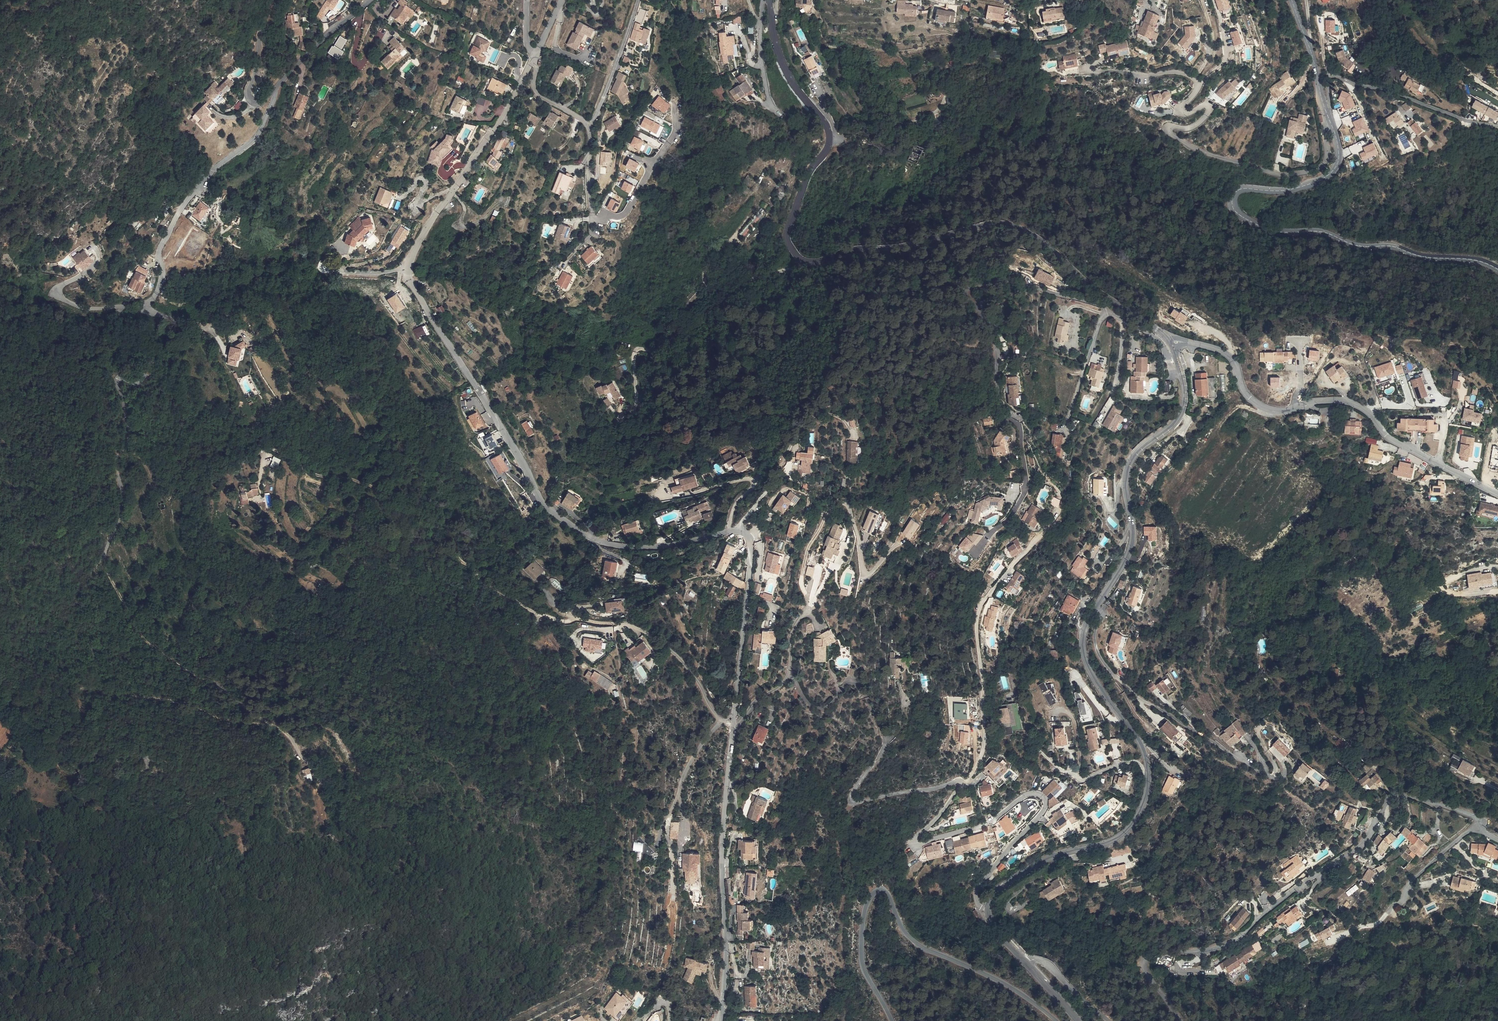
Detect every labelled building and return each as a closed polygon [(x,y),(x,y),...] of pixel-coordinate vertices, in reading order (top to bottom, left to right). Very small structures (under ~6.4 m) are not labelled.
[(320,10),(326,14),(330,7),(329,7),(332,3),(334,4),(337,1),(337,0),(327,0),(320,10)] [(406,0),(400,0),(399,1),(401,3),(399,7),(397,5),(389,15),(401,24),(409,13),(412,8),(406,4),(408,1),(406,0)] [(796,9),(800,10),(812,11),(812,8),(813,8),(814,6),(813,6),(813,0),(796,0),(796,9)] [(1220,10),(1229,7),(1227,0),(1217,0),(1220,10)] [(329,7),(330,7),(333,9),(338,2),(337,1),(334,4),(332,3),(329,7)] [(909,5),(904,4),(904,6),(896,5),(895,13),(915,16),(916,7),(912,7),(908,7),(909,5)] [(1066,17),(1064,6),(1056,7),(1057,8),(1052,9),(1052,7),(1039,9),(1041,23),(1053,21),(1053,18),(1057,17),(1058,19),(1066,17)] [(956,10),(938,8),(936,20),(946,21),(946,19),(954,20),(956,10)] [(1005,11),(988,8),(987,17),(991,18),(990,21),(1003,23),(1005,11)] [(1157,15),(1146,12),(1143,23),(1141,22),(1138,34),(1151,38),(1152,36),(1154,29),(1155,27),(1153,26),(1157,15)] [(294,21),(293,14),(286,14),(287,22),(285,23),(286,29),(293,29),(293,35),(303,34),(302,25),(299,25),(298,21),(294,21)] [(991,18),(987,17),(986,23),(1003,26),(1003,23),(990,21),(991,18)] [(1336,25),(1336,19),(1326,19),(1326,33),(1340,32),(1340,25),(1336,25)] [(595,28),(581,21),(577,28),(579,29),(577,33),(574,32),(568,44),(578,49),(586,33),(591,35),(595,28)] [(635,42),(638,33),(636,33),(638,27),(639,25),(635,23),(628,40),(635,42)] [(1186,34),(1179,43),(1186,49),(1196,37),(1194,26),(1185,27),(1186,34)] [(638,33),(635,42),(643,46),(649,31),(644,29),(641,34),(638,33)] [(1242,42),(1239,29),(1231,32),(1235,44),(1242,42)] [(724,30),(720,31),(721,42),(719,42),(721,54),(723,54),(727,53),(727,55),(734,54),(734,56),(740,56),(738,42),(736,42),(735,34),(727,36),(726,31),(724,32),(724,30)] [(390,34),(386,39),(390,43),(388,46),(390,48),(380,58),(387,64),(394,56),(393,55),(398,49),(396,48),(400,43),(390,34)] [(304,37),(297,35),(295,43),(302,45),(304,37)] [(347,39),(342,36),(335,46),(333,45),(329,52),(339,58),(345,49),(342,47),(347,39)] [(484,44),(486,40),(479,37),(476,45),(475,44),(471,53),(478,56),(477,58),(484,61),(487,55),(483,53),(485,49),(486,45),(484,44)] [(1128,41),(1101,47),(1102,52),(1107,51),(1108,55),(1119,52),(1120,56),(1131,53),(1128,41)] [(405,47),(400,43),(396,48),(398,49),(393,55),(394,56),(396,57),(405,47)] [(1350,56),(1346,49),(1338,53),(1343,62),(1353,67),(1357,60),(1350,56)] [(1060,68),(1065,67),(1066,70),(1079,68),(1076,53),(1063,55),(1064,60),(1059,60),(1060,68)] [(806,60),(814,75),(819,73),(811,58),(806,60)] [(814,75),(806,60),(804,61),(812,77),(814,75)] [(569,65),(561,62),(560,66),(555,64),(553,69),(551,68),(547,77),(550,79),(549,82),(556,85),(561,72),(565,74),(569,65)] [(1401,78),(1405,80),(1410,73),(1406,70),(1401,78)] [(1286,71),(1278,76),(1280,79),(1270,86),(1277,96),(1283,92),(1281,89),(1284,87),(1282,84),(1283,82),(1286,86),(1294,80),(1291,77),(1290,77),(1286,71)] [(623,87),(622,85),(624,83),(625,82),(623,80),(625,75),(617,72),(614,79),(617,81),(611,93),(618,96),(619,97),(623,87)] [(746,80),(742,74),(737,77),(741,84),(734,89),(740,99),(744,96),(740,91),(747,87),(743,82),(746,80)] [(456,82),(462,85),(465,77),(459,75),(456,82)] [(508,84),(493,77),(487,90),(493,92),(495,88),(497,89),(504,92),(508,84)] [(1416,80),(1410,77),(1405,85),(1412,89),(1411,91),(1419,95),(1421,91),(1420,90),(1422,86),(1415,83),(1416,80)] [(753,90),(746,80),(743,82),(747,87),(740,91),(744,96),(753,90)] [(1218,94),(1224,99),(1236,88),(1231,81),(1222,89),(1218,94)] [(208,94),(213,99),(221,93),(223,96),(231,87),(226,82),(223,84),(225,87),(224,89),(221,86),(220,85),(216,88),(212,85),(206,91),(208,94)] [(307,90),(298,85),(290,97),(292,98),(287,107),(293,110),(302,96),(307,90)] [(723,94),(720,86),(708,90),(710,98),(723,94)] [(625,89),(623,87),(619,97),(625,105),(628,103),(629,97),(627,94),(630,92),(627,88),(625,89)] [(1239,91),(1236,88),(1224,99),(1228,101),(1239,91)] [(1340,93),(1342,100),(1343,100),(1346,109),(1356,106),(1351,89),(1340,93)] [(1151,105),(1156,104),(1155,101),(1161,100),(1161,102),(1164,102),(1165,100),(1167,103),(1172,98),(1169,96),(1169,92),(1166,90),(1163,91),(1160,94),(1159,92),(1153,94),(1152,92),(1147,93),(1149,100),(1151,105)] [(216,102),(223,96),(221,93),(213,99),(216,102)] [(208,94),(205,97),(208,100),(210,102),(213,99),(208,94)] [(457,109),(462,97),(459,95),(454,108),(457,109)] [(660,95),(653,104),(658,109),(659,107),(665,112),(671,104),(660,95)] [(470,100),(462,97),(457,109),(462,111),(465,103),(468,104),(470,100)] [(1472,106),(1497,120),(1497,118),(1497,110),(1477,98),(1472,106)] [(238,109),(243,104),(240,100),(234,106),(238,109)] [(1402,105),(1407,111),(1411,107),(1407,102),(1402,105)] [(204,104),(196,112),(203,118),(200,121),(207,128),(214,121),(207,113),(210,111),(206,106),(204,104)] [(545,116),(542,121),(551,126),(558,115),(552,111),(551,112),(550,111),(546,116),(545,116)] [(1406,121),(1396,111),(1391,115),(1394,118),(1393,119),(1400,126),(1406,121)] [(196,112),(193,114),(200,121),(203,118),(196,112)] [(528,118),(533,121),(535,118),(537,119),(539,117),(532,112),(528,118)] [(563,112),(559,117),(565,121),(569,116),(563,112)] [(1309,114),(1300,112),(1299,119),(1295,118),(1294,120),(1291,120),(1288,134),(1294,135),(1295,129),(1306,131),(1309,114)] [(616,115),(605,122),(610,131),(616,127),(621,124),(616,115)] [(533,121),(532,122),(537,125),(542,118),(539,116),(539,117),(537,119),(535,118),(533,121)] [(1353,120),(1356,127),(1353,128),(1356,136),(1370,130),(1364,116),(1353,120)] [(661,124),(646,117),(642,125),(657,133),(661,124)] [(1416,123),(1413,119),(1409,123),(1419,135),(1425,130),(1418,121),(1416,123)] [(1305,134),(1306,131),(1295,129),(1294,135),(1288,134),(1288,137),(1296,138),(1297,133),(1305,134)] [(453,135),(448,134),(447,137),(440,144),(437,141),(432,146),(434,148),(431,151),(429,158),(439,161),(441,154),(446,149),(451,146),(448,143),(452,141),(453,135)] [(496,149),(500,150),(501,148),(504,149),(507,143),(503,141),(504,139),(498,136),(493,147),(496,149)] [(635,136),(631,144),(641,149),(645,140),(635,136)] [(923,143),(915,139),(915,140),(912,147),(920,151),(923,152),(924,147),(921,146),(923,143)] [(1365,150),(1360,153),(1363,160),(1379,153),(1374,141),(1363,146),(1365,150)] [(441,154),(439,161),(442,162),(444,156),(449,152),(446,149),(441,154)] [(502,152),(500,150),(496,149),(493,157),(498,160),(502,152)] [(601,165),(605,165),(606,161),(611,161),(612,152),(602,151),(601,165)] [(498,160),(493,157),(492,156),(486,164),(494,170),(500,161),(498,160)] [(631,158),(626,166),(636,171),(640,162),(631,158)] [(568,182),(554,177),(547,196),(552,198),(554,193),(559,195),(560,196),(565,186),(567,187),(568,182)] [(626,180),(622,188),(631,192),(634,184),(626,180)] [(392,191),(381,186),(375,201),(386,205),(392,191)] [(567,187),(565,186),(560,196),(565,197),(569,187),(567,187)] [(395,192),(392,191),(386,205),(390,207),(395,192)] [(141,198),(143,199),(148,202),(150,198),(144,194),(141,198)] [(612,198),(608,207),(617,211),(621,202),(612,198)] [(143,199),(139,205),(144,208),(148,202),(143,199)] [(202,201),(193,214),(201,219),(210,207),(202,201)] [(357,217),(353,212),(342,221),(345,226),(346,228),(357,220),(357,217)] [(346,241),(348,236),(359,227),(360,227),(368,226),(365,215),(357,217),(357,220),(346,228),(345,226),(340,229),(337,237),(346,241)] [(571,227),(560,224),(556,237),(566,241),(571,227)] [(387,240),(388,240),(393,244),(395,245),(403,231),(396,226),(387,240)] [(600,254),(593,246),(582,255),(590,263),(600,254)] [(78,253),(73,257),(79,264),(81,266),(84,270),(94,261),(85,250),(81,254),(80,255),(78,253)] [(140,266),(138,271),(147,274),(149,269),(140,266)] [(1057,276),(1042,269),(1038,278),(1053,285),(1057,276)] [(138,271),(135,277),(134,277),(130,285),(136,288),(141,291),(144,286),(143,285),(147,274),(138,271)] [(574,276),(564,271),(558,283),(568,287),(574,276)] [(689,294),(691,300),(699,297),(697,291),(689,294)] [(406,306),(397,293),(388,299),(397,311),(406,306)] [(1181,312),(1175,308),(1171,314),(1177,318),(1176,319),(1183,324),(1189,316),(1182,311),(1181,312)] [(1065,318),(1061,317),(1055,338),(1059,339),(1058,343),(1064,344),(1066,335),(1068,336),(1071,323),(1064,321),(1065,318)] [(415,328),(417,335),(426,333),(424,325),(415,328)] [(236,346),(232,345),(229,355),(230,355),(228,362),(236,364),(238,358),(240,358),(243,348),(240,343),(236,346)] [(1264,350),(1263,358),(1268,359),(1276,359),(1287,359),(1287,357),(1293,357),(1293,356),(1297,356),(1297,351),(1269,349),(1268,350),(1264,350)] [(1149,356),(1138,355),(1137,361),(1137,366),(1137,370),(1135,370),(1135,375),(1146,376),(1147,371),(1148,371),(1148,362),(1149,356)] [(1392,361),(1375,367),(1379,378),(1396,372),(1392,361)] [(1098,364),(1093,362),(1089,374),(1091,375),(1095,376),(1094,379),(1092,385),(1099,387),(1101,381),(1105,367),(1102,366),(1102,363),(1099,362),(1098,364)] [(1339,369),(1336,364),(1327,370),(1335,381),(1338,378),(1343,375),(1345,378),(1350,374),(1344,366),(1339,369)] [(1405,372),(1402,364),(1396,366),(1399,373),(1405,372)] [(1016,385),(1013,369),(1007,369),(1007,371),(1008,379),(1009,386),(1006,386),(1007,391),(1009,391),(1011,397),(1015,397),(1015,393),(1018,393),(1017,390),(1017,385),(1016,385)] [(1452,387),(1457,388),(1460,371),(1455,370),(1452,387)] [(1008,379),(1007,371),(1000,372),(1001,379),(1008,379)] [(1210,398),(1209,371),(1196,372),(1198,394),(1205,394),(1205,398),(1210,398)] [(1422,376),(1412,380),(1418,399),(1428,396),(1422,376)] [(1142,378),(1134,378),(1134,380),(1132,380),(1131,392),(1143,392),(1144,384),(1142,384),(1142,378)] [(620,396),(612,382),(604,387),(604,385),(599,387),(598,386),(593,388),(596,395),(602,393),(603,396),(608,392),(613,400),(620,396)] [(466,389),(461,393),(465,398),(470,394),(466,389)] [(1117,411),(1120,406),(1115,403),(1102,423),(1116,431),(1122,421),(1119,419),(1122,414),(1119,412),(1117,411)] [(1464,418),(1481,422),(1482,413),(1475,412),(1475,410),(1471,409),(1466,408),(1464,418)] [(484,423),(478,411),(470,415),(476,428),(484,423)] [(992,416),(983,418),(985,425),(994,423),(992,416)] [(1430,418),(1407,418),(1406,422),(1398,422),(1398,429),(1434,430),(1434,423),(1430,423),(1430,418)] [(1346,432),(1362,433),(1362,420),(1356,420),(1356,422),(1352,422),(1352,420),(1346,419),(1346,432)] [(534,433),(528,421),(523,423),(530,436),(534,433)] [(1010,438),(999,433),(994,446),(997,451),(996,452),(998,458),(1007,454),(1003,444),(1004,443),(1007,443),(1008,443),(1010,438)] [(491,447),(498,444),(493,434),(486,438),(491,447)] [(1475,437),(1463,435),(1462,444),(1461,455),(1462,455),(1462,459),(1469,460),(1470,456),(1472,456),(1475,437)] [(856,455),(855,440),(846,440),(847,462),(854,462),(854,455),(856,455)] [(1372,443),(1369,457),(1382,460),(1385,450),(1379,449),(1380,445),(1372,443)] [(812,454),(798,452),(797,458),(799,458),(798,464),(795,464),(793,471),(807,473),(809,461),(811,462),(812,454)] [(502,453),(492,458),(501,474),(510,469),(502,453)] [(741,457),(740,453),(725,459),(727,466),(732,464),(735,472),(746,467),(745,465),(749,463),(746,455),(741,457)] [(1171,459),(1164,454),(1163,456),(1161,455),(1145,475),(1146,476),(1144,478),(1151,483),(1157,475),(1156,474),(1162,466),(1164,467),(1171,459)] [(278,468),(282,458),(274,455),(271,465),(278,468)] [(1395,466),(1394,473),(1413,476),(1414,471),(1411,470),(1411,467),(1412,463),(1401,461),(1400,467),(1395,466)] [(699,471),(704,482),(707,481),(704,475),(709,473),(707,469),(699,471)] [(697,476),(696,473),(679,478),(674,479),(676,488),(682,487),(681,481),(697,476)] [(1159,476),(1157,475),(1151,483),(1153,485),(1159,476)] [(700,486),(697,476),(681,481),(682,487),(670,490),(671,495),(684,491),(700,486)] [(1101,485),(1101,477),(1091,477),(1092,492),(1101,493),(1101,485)] [(247,481),(249,486),(251,495),(255,494),(257,493),(254,484),(255,480),(252,479),(248,481),(247,481)] [(1446,492),(1446,480),(1439,480),(1439,485),(1433,485),(1432,491),(1446,492)] [(1432,491),(1433,485),(1430,485),(1429,494),(1446,494),(1446,492),(1432,491)] [(251,495),(249,486),(243,488),(246,497),(251,495)] [(246,497),(243,488),(238,490),(237,494),(238,494),(239,494),(239,495),(240,495),(240,496),(240,497),(240,498),(240,499),(241,503),(248,502),(246,497)] [(577,496),(565,491),(561,500),(573,505),(577,496)] [(780,495),(769,511),(774,515),(777,510),(780,512),(788,501),(789,502),(794,495),(788,491),(783,497),(780,495)] [(798,498),(794,495),(789,502),(793,504),(798,498)] [(977,502),(972,521),(979,522),(982,510),(990,506),(992,512),(999,509),(1005,509),(1005,504),(1001,504),(1001,497),(991,496),(977,502)] [(706,503),(703,497),(682,504),(684,509),(679,511),(681,516),(684,515),(685,517),(689,515),(690,516),(697,514),(695,507),(706,503)] [(573,505),(561,500),(560,504),(572,509),(573,505)] [(1482,501),(1480,510),(1484,511),(1484,513),(1495,516),(1495,514),(1497,514),(1497,505),(1482,501)] [(1037,508),(1041,509),(1031,504),(1024,516),(1028,518),(1025,524),(1029,526),(1030,508),(1037,508)] [(710,514),(707,505),(698,509),(702,517),(710,514)] [(1041,511),(1041,509),(1037,508),(1030,508),(1029,526),(1036,529),(1041,520),(1037,518),(1041,511)] [(863,529),(873,532),(880,513),(870,509),(863,529)] [(945,524),(952,515),(948,512),(941,521),(945,524)] [(911,538),(921,523),(912,517),(903,532),(911,538)] [(635,528),(632,519),(619,522),(622,532),(635,528)] [(837,523),(832,521),(828,531),(831,532),(830,535),(827,534),(826,534),(822,542),(826,543),(824,549),(822,548),(820,553),(831,557),(838,538),(837,537),(840,527),(836,526),(837,523)] [(791,522),(787,535),(797,538),(800,524),(791,522)] [(1158,540),(1158,525),(1145,526),(1145,535),(1149,535),(1149,540),(1158,540)] [(985,535),(971,533),(960,546),(967,551),(974,543),(977,544),(985,535)] [(1007,548),(1004,551),(1009,559),(1018,553),(1015,548),(1016,547),(1012,542),(1006,547),(1007,548)] [(724,549),(732,552),(734,547),(726,544),(724,549)] [(776,564),(778,556),(766,553),(764,561),(765,562),(763,571),(772,573),(774,564),(776,564)] [(1069,564),(1072,566),(1069,570),(1076,577),(1083,569),(1081,567),(1087,562),(1083,558),(1082,559),(1078,555),(1069,564)] [(617,563),(607,560),(602,576),(609,577),(610,572),(613,573),(616,569),(617,563)] [(724,569),(727,564),(719,560),(718,562),(717,565),(724,569)] [(548,574),(537,563),(528,571),(539,582),(548,574)] [(722,574),(724,569),(717,565),(715,570),(713,569),(712,571),(716,574),(717,572),(722,574)] [(1025,575),(1018,571),(1006,588),(1015,595),(1021,586),(1019,584),(1025,575)] [(648,586),(650,574),(637,572),(635,580),(643,581),(643,585),(648,586)] [(738,578),(727,572),(723,580),(744,591),(745,582),(741,580),(743,578),(740,576),(738,578)] [(1478,573),(1468,574),(1471,588),(1480,586),(1480,584),(1489,583),(1494,582),(1492,572),(1482,574),(1478,575),(1478,573)] [(1127,595),(1126,602),(1134,604),(1136,597),(1127,595)] [(616,600),(607,601),(608,609),(616,608),(616,610),(625,609),(624,604),(624,599),(616,600)] [(1062,599),(1057,610),(1062,612),(1066,614),(1068,611),(1073,605),(1062,599)] [(1132,610),(1134,604),(1126,602),(1125,602),(1123,608),(1132,610)] [(1000,606),(993,605),(992,610),(990,609),(989,617),(986,616),(984,625),(987,626),(994,627),(998,611),(999,612),(1000,606)] [(766,614),(758,614),(757,623),(765,624),(766,614)] [(838,641),(832,629),(815,638),(811,661),(823,663),(826,646),(838,641)] [(771,634),(771,631),(760,630),(759,634),(752,633),(750,649),(752,649),(752,652),(757,652),(759,642),(768,643),(770,643),(771,634)] [(1123,635),(1114,632),(1113,636),(1112,640),(1110,644),(1112,645),(1109,651),(1116,654),(1123,635)] [(602,649),(604,639),(585,637),(584,646),(587,647),(586,650),(596,651),(596,648),(602,649)] [(651,650),(644,640),(631,650),(628,646),(625,649),(627,652),(626,653),(632,660),(636,657),(641,663),(647,659),(645,655),(651,650)] [(595,679),(600,673),(594,669),(593,671),(589,669),(585,675),(589,677),(590,675),(595,679)] [(600,673),(595,679),(608,688),(612,681),(600,673)] [(1053,687),(1052,683),(1047,684),(1045,681),(1039,684),(1051,705),(1058,701),(1055,687),(1053,687)] [(1154,681),(1148,684),(1151,691),(1157,688),(1154,681)] [(1162,685),(1153,692),(1158,699),(1167,692),(1162,685)] [(1079,703),(1082,718),(1090,717),(1088,709),(1090,708),(1086,701),(1083,701),(1083,698),(1078,691),(1075,692),(1077,700),(1079,699),(1079,702),(1079,703)] [(1021,728),(1014,701),(1009,702),(1015,725),(1010,726),(1011,731),(1021,728)] [(955,719),(969,719),(969,702),(955,703),(955,719)] [(1015,725),(1009,702),(995,706),(1003,736),(1012,734),(1011,731),(1010,726),(1015,725)] [(1183,711),(1190,716),(1192,713),(1186,708),(1183,711)] [(1232,722),(1239,739),(1249,732),(1238,718),(1232,722)] [(767,724),(760,721),(755,737),(762,739),(767,724)] [(1230,746),(1239,739),(1232,722),(1224,728),(1227,731),(1221,735),(1230,746)] [(961,743),(970,742),(970,724),(965,724),(965,731),(961,731),(961,743)] [(1164,725),(1156,733),(1172,748),(1180,740),(1164,725)] [(1066,735),(1065,727),(1056,728),(1057,733),(1057,737),(1056,737),(1057,746),(1065,744),(1064,736),(1066,735)] [(1099,737),(1097,727),(1088,729),(1090,738),(1089,738),(1090,741),(1088,741),(1090,750),(1100,747),(1098,737),(1099,737)] [(1342,748),(1347,744),(1340,737),(1336,742),(1342,748)] [(1291,749),(1280,738),(1274,744),(1285,755),(1291,749)] [(996,759),(992,758),(986,764),(991,770),(988,772),(996,779),(1000,776),(1008,768),(1004,764),(1006,761),(1002,759),(999,762),(996,759)] [(1469,763),(1459,758),(1454,765),(1453,768),(1464,773),(1469,763)] [(1454,765),(1447,761),(1444,767),(1451,771),(1453,768),(1454,765)] [(1312,768),(1304,762),(1295,773),(1303,780),(1312,768)] [(1384,783),(1368,764),(1365,767),(1368,771),(1358,780),(1362,784),(1365,781),(1374,792),(1384,783)] [(311,768),(299,772),(304,786),(316,781),(311,768)] [(1123,776),(1117,774),(1115,782),(1121,784),(1120,785),(1126,787),(1130,775),(1124,773),(1123,776)] [(1179,783),(1169,778),(1164,787),(1175,791),(1179,783)] [(1063,787),(1055,779),(1043,791),(1051,799),(1054,796),(1063,787)] [(1326,779),(1321,786),(1325,789),(1331,782),(1326,779)] [(990,792),(988,782),(976,785),(978,795),(984,793),(990,792)] [(756,796),(751,794),(748,800),(754,802),(756,796)] [(994,795),(985,797),(981,798),(979,801),(982,806),(992,803),(995,800),(994,795)] [(770,800),(756,796),(754,802),(753,806),(751,805),(748,816),(756,819),(755,822),(759,823),(763,813),(765,813),(770,800)] [(1051,799),(1050,799),(1050,806),(1060,801),(1054,796),(1051,799)] [(970,797),(958,800),(961,814),(973,811),(970,797)] [(1105,798),(1099,802),(1101,806),(1108,802),(1105,798)] [(1357,807),(1351,806),(1349,811),(1347,813),(1347,820),(1351,821),(1355,813),(1357,807)] [(1070,819),(1062,809),(1057,813),(1058,816),(1053,819),(1052,820),(1053,821),(1055,824),(1058,828),(1070,819)] [(1016,826),(1007,815),(999,821),(1008,832),(1016,826)] [(739,817),(729,817),(728,825),(736,825),(739,817)] [(1351,821),(1347,820),(1344,827),(1351,830),(1354,823),(1351,821)] [(672,822),(671,838),(678,838),(680,822),(672,822)] [(1402,831),(1410,838),(1413,833),(1412,832),(1409,830),(1405,826),(1402,831)] [(1361,831),(1356,829),(1353,836),(1357,838),(1361,831)] [(968,834),(968,836),(972,848),(989,844),(985,830),(968,834)] [(1045,841),(1039,832),(1028,837),(1030,841),(1024,844),(1028,850),(1030,848),(1031,850),(1038,847),(1037,845),(1045,841)] [(1413,833),(1410,838),(1415,841),(1418,837),(1413,833)] [(1377,842),(1383,848),(1390,840),(1384,835),(1377,842)] [(1435,839),(1430,835),(1426,840),(1431,844),(1435,839)] [(655,851),(640,836),(640,842),(635,842),(634,851),(642,852),(642,859),(655,851)] [(972,848),(968,836),(953,840),(957,853),(972,850),(972,848)] [(1025,839),(1024,836),(1019,841),(1022,845),(1024,844),(1030,841),(1028,837),(1025,839)] [(1420,839),(1418,837),(1415,841),(1418,844),(1413,849),(1417,852),(1418,853),(1421,856),(1430,846),(1425,842),(1423,841),(1425,838),(1422,836),(1420,839)] [(742,840),(742,838),(738,838),(738,848),(742,848),(742,858),(758,858),(758,840),(742,840)] [(1372,850),(1377,842),(1373,838),(1367,845),(1372,850)] [(1470,851),(1479,851),(1479,853),(1483,853),(1485,850),(1494,854),(1493,855),(1497,858),(1497,849),(1496,848),(1497,846),(1490,842),(1490,841),(1479,842),(1479,843),(1469,843),(1470,851)] [(1382,849),(1383,848),(1377,842),(1372,850),(1375,852),(1373,855),(1374,856),(1375,858),(1382,849)] [(942,854),(940,844),(938,845),(933,846),(925,848),(928,856),(942,854)] [(928,856),(925,848),(923,848),(923,851),(922,851),(919,856),(924,860),(928,859),(943,856),(942,854),(928,856)] [(1126,850),(1110,854),(1111,861),(1129,857),(1126,850)] [(1409,854),(1405,850),(1401,855),(1405,858),(1409,854)] [(685,856),(686,870),(687,882),(698,882),(698,864),(700,864),(700,852),(685,852),(685,856)] [(1288,877),(1292,873),(1292,872),(1298,867),(1297,865),(1301,862),(1296,857),(1292,860),(1291,859),(1286,863),(1289,867),(1283,872),(1288,877)] [(1007,865),(1003,862),(998,867),(1002,871),(1007,865)] [(1125,868),(1109,871),(1110,877),(1111,883),(1125,881),(1124,875),(1126,875),(1125,868)] [(1375,872),(1369,868),(1364,878),(1369,881),(1375,872)] [(1104,878),(1103,872),(1102,869),(1090,871),(1090,874),(1086,875),(1088,884),(1104,881),(1104,878)] [(758,873),(748,872),(745,894),(756,895),(758,873)] [(1459,877),(1454,876),(1452,886),(1473,892),(1475,887),(1471,886),(1472,880),(1463,877),(1463,878),(1459,877)] [(1065,889),(1059,878),(1052,882),(1053,885),(1044,890),(1047,898),(1065,889)] [(1269,887),(1265,891),(1270,896),(1274,892),(1269,887)] [(1047,898),(1044,890),(1039,893),(1043,900),(1047,898)] [(1302,915),(1296,907),(1292,910),(1291,908),(1277,917),(1280,923),(1286,919),(1289,924),(1302,915)] [(1238,927),(1249,914),(1243,908),(1231,921),(1238,927)] [(750,919),(750,912),(739,912),(739,919),(742,920),(741,924),(740,924),(740,929),(753,929),(753,919),(750,919)] [(1395,921),(1392,921),(1387,930),(1394,932),(1397,926),(1394,926),(1395,921)] [(1316,933),(1319,940),(1333,933),(1332,930),(1336,928),(1334,923),(1316,933)] [(1263,927),(1258,932),(1261,935),(1266,931),(1263,927)] [(766,943),(754,943),(754,947),(748,947),(748,952),(749,952),(750,963),(762,964),(762,954),(766,954),(766,943)] [(1250,946),(1240,952),(1245,960),(1252,955),(1254,954),(1253,952),(1254,951),(1255,953),(1259,951),(1257,947),(1252,950),(1250,946)] [(1240,952),(1234,955),(1239,963),(1242,961),(1245,960),(1240,952)] [(1234,955),(1221,963),(1227,972),(1239,965),(1239,963),(1234,955)] [(1245,960),(1242,961),(1244,965),(1254,959),(1252,955),(1245,960)] [(696,958),(686,958),(690,966),(681,976),(687,981),(690,978),(692,979),(697,973),(697,969),(707,970),(707,961),(700,961),(700,959),(698,959),(697,961),(696,961),(696,958)] [(1162,959),(1156,967),(1168,971),(1173,960),(1162,959)] [(1242,969),(1239,965),(1227,972),(1229,976),(1242,969)] [(757,1006),(757,986),(746,986),(746,1006),(757,1006)] [(617,992),(606,1008),(609,1010),(612,1012),(613,1013),(625,998),(623,997),(617,992)] [(613,1013),(612,1012),(610,1014),(620,1020),(634,1002),(624,995),(623,997),(625,998),(613,1013)]
